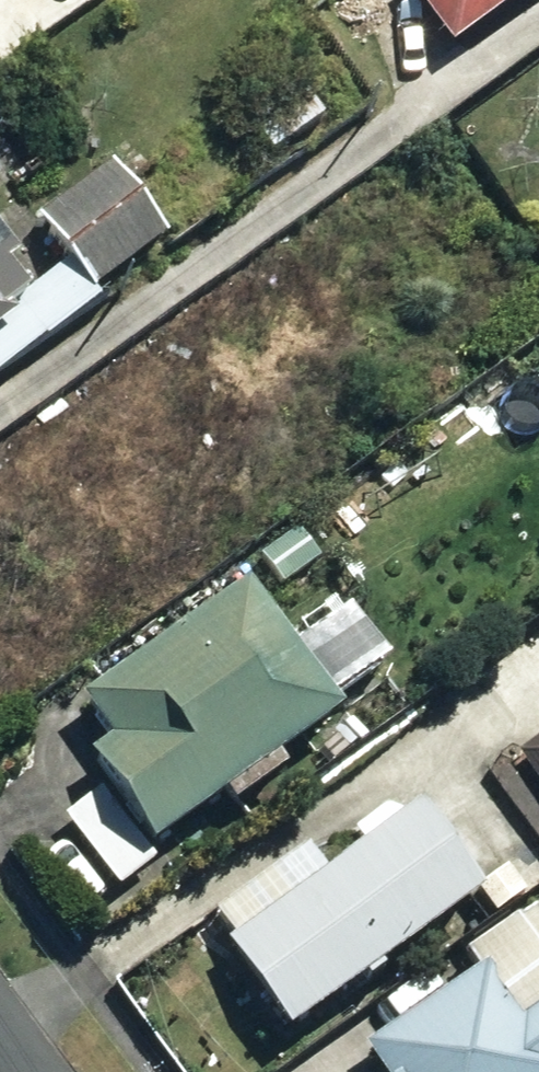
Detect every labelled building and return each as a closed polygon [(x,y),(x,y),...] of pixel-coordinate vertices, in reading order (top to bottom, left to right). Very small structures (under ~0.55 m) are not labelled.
[(528,0),(407,0),(448,57),(528,0)] [(269,163),(324,116),(291,78),(237,124),(269,163)] [(161,240),(106,171),(31,229),(86,299),(161,240)] [(92,314),(62,271),(21,300),(0,270),(0,378),(92,314)] [(325,562),(296,524),(248,560),(277,598),(325,562)] [(286,648),(235,584),(72,715),(98,748),(76,766),(96,791),(56,822),(113,893),(149,864),(145,858),(325,714),(319,706),(370,665),(329,614),(286,648)] [(511,751),(538,792),(538,732),(511,751)] [(279,1041),(463,902),(393,804),(351,835),(360,847),(321,876),(302,851),(210,921),(229,945),(215,956),(279,1041)] [(526,913),(460,956),(474,977),(358,1052),(371,1071),(538,1071),(538,909),(526,913)]
